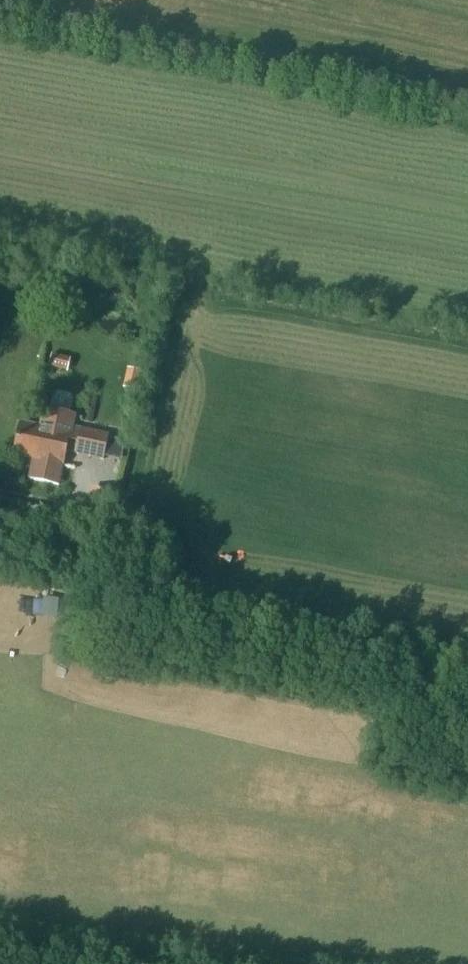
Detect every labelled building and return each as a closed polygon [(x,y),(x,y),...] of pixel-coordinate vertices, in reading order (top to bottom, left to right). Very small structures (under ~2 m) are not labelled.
[(71,359),(52,354),(48,367),(68,372),(71,359)] [(22,422),(15,453),(34,458),(29,478),(59,485),(63,465),(64,465),(67,450),(77,453),(76,454),(104,460),(110,436),(73,427),(76,416),(45,408),(41,426),(22,422)] [(108,456),(122,461),(128,443),(113,439),(108,456)]
